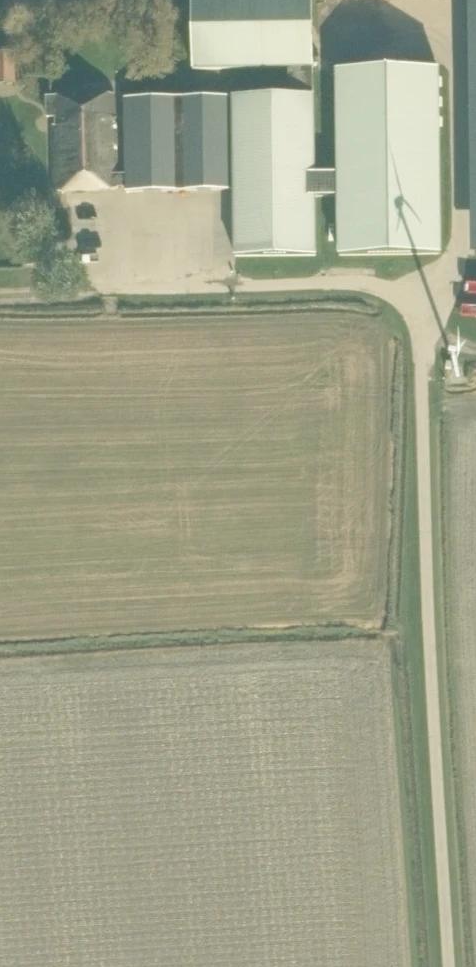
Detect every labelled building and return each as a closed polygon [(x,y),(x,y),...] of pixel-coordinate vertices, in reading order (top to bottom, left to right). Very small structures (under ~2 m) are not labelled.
[(311,62),(309,0),(189,0),(191,65),(287,63),(287,87),(296,86),(297,90),(232,92),(236,257),(316,256),(315,197),(339,197),(340,256),(441,255),(438,70),(338,72),(339,175),(315,175),(312,90),(311,90),(311,62)] [(16,68),(16,52),(0,52),(0,68),(16,68)] [(127,188),(127,192),(231,190),(228,92),(128,95),(130,174),(120,175),(118,90),(56,92),(56,99),(51,99),(51,110),(56,110),(57,122),(53,122),(55,191),(118,190),(118,188),(127,188)]
